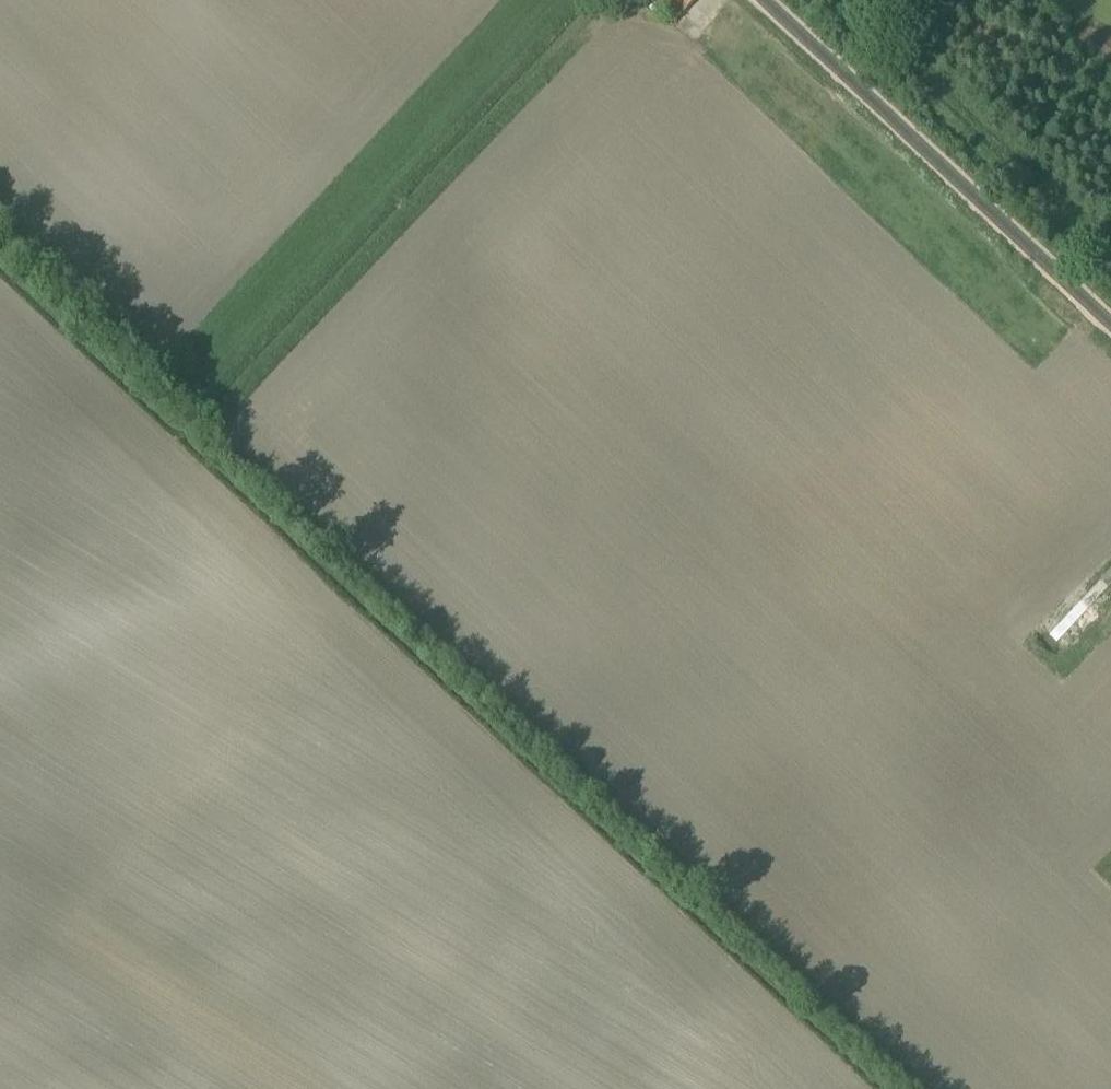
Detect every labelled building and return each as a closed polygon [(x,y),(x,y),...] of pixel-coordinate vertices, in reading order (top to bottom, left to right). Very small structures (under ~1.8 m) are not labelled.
[(676,24),(698,0),(650,0),(676,24)]
